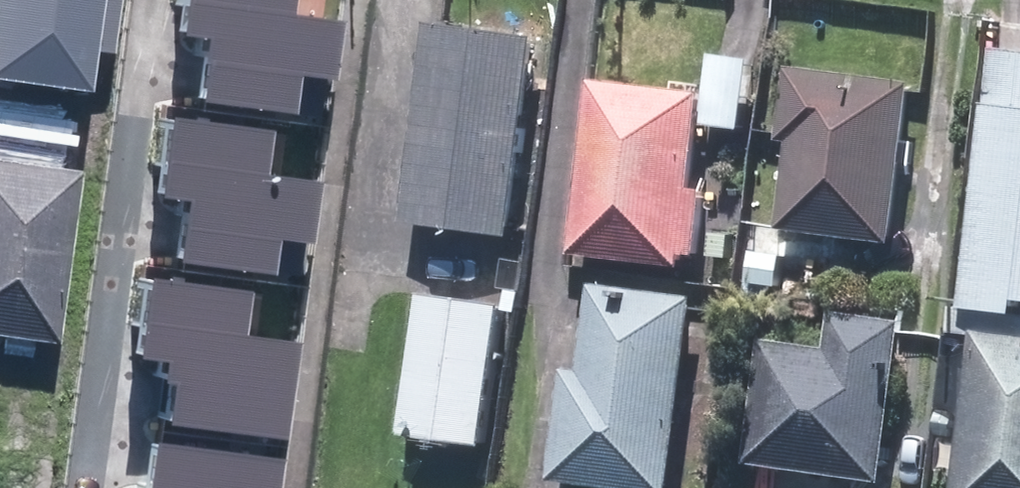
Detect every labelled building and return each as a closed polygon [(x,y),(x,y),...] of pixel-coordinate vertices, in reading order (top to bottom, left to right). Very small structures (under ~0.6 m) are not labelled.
[(95,91),(101,51),(117,53),(125,0),(0,0),(0,77),(95,91)] [(346,24),(297,16),(299,0),(189,0),(183,36),(204,39),(196,96),(299,113),(304,76),(339,80),(346,24)] [(551,33),(446,19),(420,219),(525,232),(551,33)] [(972,305),(1019,310),(1019,46),(1003,44),(995,113),(972,305)] [(927,78),(805,64),(787,228),(909,241),(927,78)] [(716,86),(610,75),(593,249),(699,260),(716,86)] [(316,245),(325,183),(271,175),(277,135),(169,119),(157,199),(178,202),(176,218),(187,220),(181,259),(279,273),(283,240),(316,245)] [(59,339),(83,166),(0,155),(0,331),(59,339)] [(286,436),(300,345),(247,337),(254,292),(146,276),(134,357),(155,360),(152,376),(164,378),(158,417),(286,436)] [(548,481),(599,487),(669,487),(694,299),(588,285),(577,370),(563,368),(548,481)] [(518,301),(434,290),(415,434),(499,444),(518,301)] [(784,335),(765,457),(892,478),(917,321),(847,310),(841,344),(784,335)] [(969,487),(1019,487),(1019,331),(992,327),(969,487)] [(151,444),(146,487),(283,487),(286,459),(151,444)]
